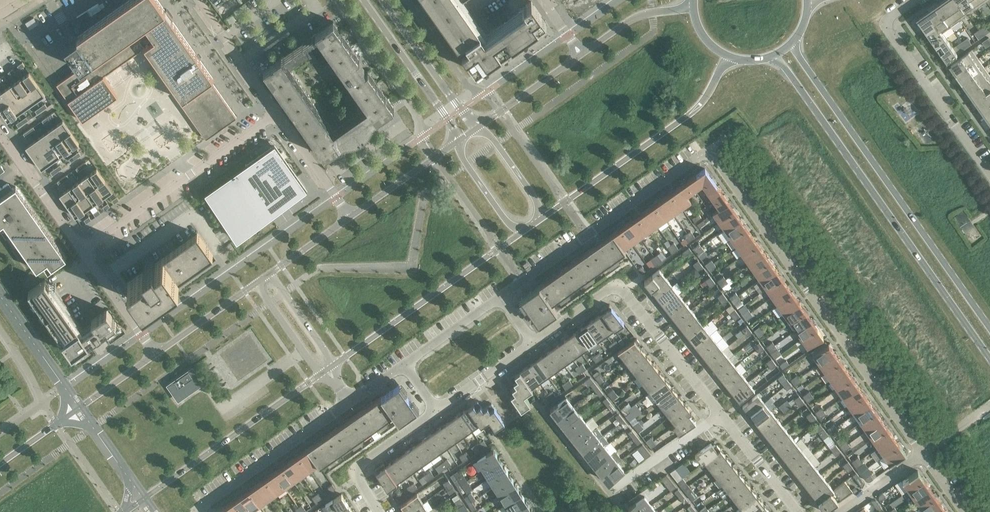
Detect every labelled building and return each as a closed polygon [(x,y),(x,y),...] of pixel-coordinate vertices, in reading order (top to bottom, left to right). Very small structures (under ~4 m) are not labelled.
[(80,67),(92,59),(95,63),(104,76),(145,47),(182,99),(179,101),(206,139),(237,117),(211,80),(213,78),(199,58),(168,15),(167,12),(158,0),(129,0),(77,37),(73,39),(65,45),(80,67)] [(486,35),(462,1),(464,0),(425,0),(475,72),(546,22),(531,1),(522,8),(523,9),(486,35)] [(959,0),(949,0),(947,2),(960,20),(969,14),(959,0)] [(972,0),(959,0),(969,14),(978,8),(972,0)] [(962,23),(960,20),(947,2),(938,8),(953,29),(962,23)] [(953,29),(938,8),(929,14),(942,33),(943,32),(945,35),(953,29)] [(942,33),(929,14),(920,21),(948,61),(958,54),(945,35),(943,32),(942,33)] [(333,21),(298,46),(263,70),(315,144),(333,131),(290,70),(324,47),(367,107),(385,95),(367,70),(365,72),(357,61),(359,59),(333,21)] [(985,25),(980,29),(984,35),(989,32),(985,25)] [(984,35),(980,29),(975,33),(979,39),(984,35)] [(968,38),(962,42),(967,48),(972,44),(968,38)] [(967,48),(962,42),(957,45),(961,52),(967,48)] [(979,58),(972,49),(952,63),(958,72),(979,58)] [(985,67),(979,58),(958,72),(965,81),(985,67)] [(92,59),(80,67),(56,84),(82,121),(118,96),(104,76),(95,63),(92,59)] [(985,67),(965,81),(971,90),(989,76),(989,74),(985,67)] [(37,83),(29,72),(20,78),(27,89),(37,83)] [(971,90),(977,99),(989,90),(989,76),(971,90)] [(20,78),(10,85),(18,96),(27,89),(20,78)] [(27,89),(35,101),(45,94),(37,83),(27,89)] [(10,85),(1,91),(9,103),(18,96),(10,85)] [(26,107),(35,101),(27,89),(18,96),(26,107)] [(977,99),(983,107),(989,103),(989,90),(977,99)] [(9,103),(1,91),(0,92),(0,109),(9,103)] [(394,107),(385,95),(367,107),(333,131),(315,144),(324,157),(345,142),(347,142),(355,141),(359,139),(361,138),(364,136),(366,134),(369,131),(372,124),(373,122),(394,107)] [(17,114),(26,107),(18,96),(9,103),(17,114)] [(17,114),(9,103),(0,109),(0,110),(7,120),(17,114)] [(71,131),(63,120),(53,126),(61,138),(71,131)] [(53,126),(44,133),(52,144),(61,138),(53,126)] [(61,138),(69,149),(79,142),(71,131),(61,138)] [(44,133),(35,139),(43,151),(52,144),(44,133)] [(60,155),(69,149),(61,138),(52,144),(60,155)] [(25,146),(33,157),(43,151),(35,139),(25,146)] [(51,162),(60,155),(52,144),(43,151),(51,162)] [(279,210),(278,210),(307,190),(275,144),(265,151),(257,156),(258,156),(246,164),(205,193),(237,239),(278,210),(279,210)] [(41,169),(51,162),(43,151),(33,157),(41,169)] [(105,179),(97,168),(87,174),(95,186),(105,179)] [(705,169),(696,175),(702,184),(708,192),(717,186),(705,169)] [(87,174),(78,181),(86,192),(95,186),(87,174)] [(702,184),(696,175),(679,186),(686,196),(686,195),(702,184)] [(95,186),(103,197),(112,190),(105,179),(95,186)] [(78,181),(69,188),(77,199),(86,192),(78,181)] [(18,189),(16,186),(11,189),(7,184),(0,188),(0,225),(4,222),(12,234),(10,234),(11,235),(12,234),(37,270),(44,264),(48,270),(66,258),(18,189)] [(94,203),(103,197),(95,186),(86,192),(94,203)] [(686,196),(679,186),(671,192),(682,208),(691,202),(686,195),(686,196)] [(729,202),(717,186),(708,192),(719,208),(720,209),(729,202)] [(59,194),(67,205),(77,199),(69,188),(59,194)] [(85,210),(94,203),(86,192),(77,199),(85,210)] [(682,208),(671,192),(663,198),(674,214),(682,208)] [(674,214),(663,198),(654,204),(665,220),(674,214)] [(75,217),(85,210),(77,199),(67,205),(75,217)] [(734,211),(729,202),(720,209),(719,208),(713,213),(719,222),(734,211)] [(665,220),(654,204),(646,210),(657,226),(665,220)] [(657,226),(646,210),(638,216),(649,231),(657,226)] [(740,219),(734,211),(719,222),(725,230),(740,219)] [(702,217),(698,213),(693,217),(696,221),(702,217)] [(649,231),(638,216),(629,222),(640,237),(649,231)] [(746,227),(740,219),(725,230),(731,238),(746,227)] [(706,224),(702,220),(697,224),(700,228),(706,224)] [(640,237),(629,222),(621,228),(632,243),(640,237)] [(752,236),(746,227),(731,238),(736,247),(752,236)] [(632,243),(621,228),(612,234),(623,249),(624,249),(632,243)] [(690,230),(687,232),(691,239),(695,237),(690,230)] [(691,239),(687,232),(683,235),(688,241),(691,239)] [(197,233),(180,246),(195,268),(213,256),(197,233)] [(623,249),(612,234),(600,242),(613,260),(625,251),(624,249),(623,249)] [(758,244),(752,236),(736,247),(742,255),(758,244)] [(613,260),(600,242),(576,260),(588,277),(613,260)] [(673,242),(670,244),(675,251),(678,249),(673,242)] [(675,251),(670,244),(667,247),(672,253),(675,251)] [(764,252),(758,244),(742,255),(748,263),(764,252)] [(180,246),(163,257),(179,280),(195,268),(180,246)] [(689,248),(682,252),(685,256),(691,251),(689,248)] [(770,261),(764,252),(748,263),(754,272),(770,261)] [(657,254),(653,256),(658,263),(662,260),(657,254)] [(658,263),(653,256),(650,259),(655,265),(658,263)] [(145,270),(128,282),(143,305),(157,295),(156,293),(161,290),(162,291),(171,285),(179,280),(163,257),(155,263),(153,259),(143,267),(145,270)] [(588,277),(576,260),(563,268),(576,286),(588,277)] [(776,269),(770,261),(754,272),(760,280),(776,269)] [(576,286),(563,268),(538,286),(539,288),(540,287),(551,303),(552,303),(576,286)] [(644,281),(650,290),(665,278),(659,269),(644,281)] [(782,278),(776,269),(760,280),(766,289),(782,278)] [(672,286),(665,278),(650,290),(657,298),(672,286)] [(787,286),(782,278),(766,289),(772,297),(787,286)] [(45,280),(28,292),(72,354),(116,323),(107,310),(91,321),(92,322),(83,328),(51,284),(49,286),(45,280)] [(539,288),(538,286),(521,298),(539,324),(557,311),(552,303),(551,303),(540,287),(539,288)] [(678,294),(672,286),(657,298),(663,306),(678,294)] [(793,294),(787,286),(772,297),(778,305),(793,294)] [(684,302),(678,294),(663,306),(669,314),(684,302)] [(799,303),(793,294),(778,305),(784,314),(799,303)] [(691,310),(684,302),(669,314),(676,322),(691,310)] [(805,311),(799,303),(784,314),(789,322),(805,311)] [(624,322),(609,304),(601,310),(602,313),(603,313),(614,329),(624,322)] [(697,318),(691,310),(676,322),(682,330),(697,318)] [(811,319),(805,311),(789,322),(795,330),(811,319)] [(603,313),(602,313),(594,318),(606,335),(614,329),(603,313)] [(606,335),(594,318),(586,324),(598,341),(606,335)] [(703,326),(697,318),(682,330),(688,338),(703,326)] [(817,328),(811,319),(795,330),(801,339),(817,328)] [(598,341),(586,324),(578,330),(589,347),(598,341)] [(710,334),(703,326),(688,338),(695,346),(710,334)] [(823,336),(817,328),(801,339),(807,347),(823,336)] [(589,347),(578,330),(569,336),(581,352),(589,347)] [(716,342),(710,334),(695,346),(701,354),(716,342)] [(581,352),(569,336),(561,342),(572,358),(581,352)] [(640,343),(636,339),(618,352),(625,361),(640,348),(638,345),(640,343)] [(572,358),(561,342),(553,348),(564,364),(572,358)] [(722,350),(716,342),(701,354),(707,362),(722,350)] [(813,355),(819,364),(834,353),(828,344),(813,355)] [(564,364),(553,348),(544,354),(556,370),(564,364)] [(647,356),(640,348),(625,361),(631,369),(647,356)] [(729,358),(722,350),(707,362),(714,370),(729,358)] [(840,361),(834,353),(819,364),(825,372),(840,361)] [(556,370),(544,354),(536,360),(547,376),(556,370)] [(653,364),(647,356),(631,369),(637,377),(653,364)] [(735,366),(729,358),(714,370),(720,378),(735,366)] [(784,359),(778,363),(782,367),(787,363),(784,359)] [(547,376),(536,360),(528,366),(539,382),(547,376)] [(846,369),(840,361),(825,372),(831,380),(846,369)] [(659,372),(653,364),(637,377),(644,385),(659,372)] [(539,382),(528,366),(519,371),(531,388),(531,387),(539,382)] [(741,374),(735,366),(720,378),(726,386),(741,374)] [(172,382),(169,384),(177,396),(201,379),(193,367),(190,369),(189,369),(172,381),(172,382)] [(852,378),(846,369),(831,380),(836,389),(852,378)] [(531,388),(519,371),(510,378),(516,386),(516,385),(524,395),(532,389),(531,387),(531,388)] [(666,380),(659,372),(644,385),(650,393),(666,380)] [(748,382),(741,374),(726,386),(733,394),(748,382)] [(858,386),(852,378),(836,389),(842,397),(858,386)] [(672,389),(666,380),(650,393),(656,401),(672,389)] [(598,388),(593,382),(590,385),(595,391),(598,388)] [(754,390),(748,382),(733,394),(739,402),(754,390)] [(399,384),(381,396),(383,398),(382,398),(393,414),(393,415),(399,422),(417,409),(399,384)] [(516,385),(516,386),(508,391),(521,410),(530,403),(524,395),(516,385)] [(864,395),(858,386),(842,397),(848,406),(864,395)] [(603,394),(598,388),(595,391),(600,397),(603,394)] [(678,397),(672,389),(656,401),(663,409),(678,397)] [(764,402),(757,394),(742,406),(749,414),(764,402)] [(870,403),(864,395),(848,406),(854,414),(870,403)] [(383,398),(381,396),(356,414),(369,432),(393,415),(393,414),(382,398),(383,398)] [(556,417),(557,417),(573,406),(566,397),(550,409),(551,410),(554,414),(555,414),(557,416),(556,417)] [(685,405),(678,397),(663,409),(669,417),(685,405)] [(611,404),(606,398),(603,401),(607,407),(611,404)] [(787,398),(779,405),(784,411),(792,405),(787,398)] [(483,409),(477,401),(468,407),(480,424),(481,426),(489,420),(489,419),(482,409),(483,409)] [(770,410),(764,402),(749,414),(755,422),(770,410)] [(491,403),(483,409),(482,409),(489,419),(489,420),(495,428),(504,422),(491,403)] [(876,411),(870,403),(854,414),(860,422),(876,411)] [(616,410),(611,404),(607,407),(612,413),(616,410)] [(691,412),(685,405),(669,417),(675,424),(675,425),(691,413),(691,412)] [(579,414),(573,406),(557,417),(557,418),(560,422),(562,422),(563,424),(563,425),(579,414)] [(480,424),(468,407),(460,413),(472,429),(480,424)] [(776,418),(770,410),(755,422),(761,430),(776,418)] [(882,420),(876,411),(860,422),(866,431),(882,420)] [(691,412),(691,413),(675,425),(675,424),(673,426),(679,435),(696,423),(692,418),(694,417),(691,412)] [(472,429),(460,413),(452,419),(463,435),(472,429)] [(369,432),(356,414),(344,423),(357,440),(369,432)] [(585,422),(579,414),(563,425),(563,426),(564,426),(567,430),(568,430),(570,432),(569,433),(585,422)] [(624,420),(619,414),(615,417),(620,423),(624,420)] [(783,426),(776,418),(761,430),(768,438),(783,426)] [(463,435),(452,419),(443,425),(455,441),(463,435)] [(628,426),(624,420),(620,423),(625,429),(628,426)] [(888,428),(882,420),(866,431),(872,439),(888,428)] [(592,430),(585,422),(569,433),(570,434),(573,438),(574,438),(576,440),(575,441),(576,441),(592,430)] [(357,440),(344,423),(320,440),(332,458),(357,440)] [(455,441),(443,425),(435,431),(447,447),(455,441)] [(789,434),(783,426),(768,438),(774,446),(789,434)] [(596,427),(592,430),(576,441),(576,442),(579,446),(581,446),(582,448),(582,449),(603,435),(596,427)] [(893,436),(888,428),(872,439),(878,447),(893,436)] [(636,436),(631,430),(628,433),(633,439),(636,436)] [(447,447),(435,431),(427,437),(438,453),(447,447)] [(795,442),(789,434),(774,446),(780,454),(795,442)] [(609,443),(603,435),(582,449),(582,450),(583,450),(586,454),(587,454),(589,456),(588,457),(604,446),(609,443)] [(641,442),(636,436),(633,439),(638,445),(641,442)] [(899,445),(893,436),(878,447),(884,456),(899,445)] [(438,453),(427,437),(418,443),(430,459),(438,453)] [(332,458),(320,440),(307,449),(318,464),(319,467),(332,458)] [(802,450),(795,442),(780,454),(787,462),(802,450)] [(430,459),(418,443),(410,448),(421,465),(430,459)] [(714,447),(711,443),(695,455),(702,464),(705,462),(704,462),(720,450),(717,445),(716,445),(717,446),(714,447)] [(651,454),(643,444),(637,448),(645,458),(651,454)] [(905,453),(899,445),(884,456),(890,464),(905,453)] [(611,454),(604,446),(588,457),(589,458),(592,462),(593,462),(595,464),(594,465),(595,465),(611,454)] [(421,465),(410,448),(402,454),(413,471),(421,465)] [(318,464),(307,449),(299,454),(310,470),(318,464)] [(477,460),(483,469),(499,458),(499,457),(498,458),(496,455),(497,454),(494,450),(493,449),(477,460)] [(726,458),(720,450),(704,462),(705,462),(711,470),(726,458)] [(808,458),(802,450),(787,462),(793,470),(808,458)] [(615,451),(611,454),(595,465),(595,466),(598,470),(599,470),(601,472),(601,473),(617,462),(622,459),(615,451)] [(310,470),(299,454),(290,460),(301,476),(310,470)] [(413,471),(402,454),(393,460),(405,477),(413,471)] [(499,458),(483,469),(488,478),(504,467),(504,466),(503,467),(501,464),(502,463),(499,459),(499,458)] [(733,466),(726,458),(711,470),(717,478),(733,466)] [(814,466),(808,458),(793,470),(799,478),(814,466)] [(301,476),(290,460),(282,466),(293,482),(301,476)] [(405,477),(393,460),(385,466),(396,482),(405,477)] [(624,471),(617,462),(601,473),(601,474),(602,474),(605,478),(606,478),(608,482),(609,481),(624,471)] [(385,466),(384,463),(375,469),(387,489),(396,482),(385,466)] [(293,482),(282,466),(274,472),(285,488),(293,482)] [(739,474),(733,466),(717,478),(723,486),(739,474)] [(821,474),(814,466),(799,478),(806,486),(821,474)] [(505,467),(504,467),(488,478),(494,487),(510,475),(509,475),(507,473),(508,472),(505,467)] [(675,469),(670,473),(678,482),(683,478),(675,469)] [(902,481),(908,490),(924,479),(917,470),(902,481)] [(285,488),(274,472),(265,478),(276,494),(285,488)] [(863,481),(856,472),(852,475),(862,487),(863,486),(863,485),(863,484),(863,483),(863,482),(863,481)] [(745,482),(739,474),(723,486),(729,494),(745,482)] [(827,482),(821,474),(806,486),(812,494),(827,482)] [(510,476),(510,475),(494,487),(499,495),(515,484),(515,483),(514,484),(512,481),(513,480),(510,476)] [(677,487),(667,475),(662,478),(671,490),(677,487)] [(276,494),(265,478),(257,484),(268,499),(276,494)] [(457,478),(453,481),(457,487),(461,485),(457,478)] [(929,488),(924,479),(908,490),(914,499),(929,488)] [(467,481),(461,485),(465,491),(466,493),(472,489),(467,481)] [(844,481),(833,490),(840,499),(852,491),(844,481)] [(752,490),(745,482),(729,494),(736,502),(752,490)] [(833,490),(827,482),(812,494),(818,502),(833,490)] [(268,499),(257,484),(249,490),(260,505),(268,499)] [(516,484),(515,484),(499,495),(505,504),(521,493),(520,492),(520,493),(518,490),(519,489),(516,485),(516,484)] [(465,491),(461,485),(457,487),(461,494),(465,491)] [(935,496),(929,488),(914,499),(920,507),(935,496)] [(683,495),(678,489),(674,492),(679,498),(683,495)] [(260,505),(249,490),(240,496),(247,505),(246,505),(251,511),(260,505)] [(758,498),(752,490),(736,502),(742,510),(758,498)] [(840,499),(833,490),(818,502),(821,506),(821,507),(820,507),(820,508),(820,509),(821,510),(822,511),(823,511),(824,511),(825,510),(840,499)] [(318,492),(315,495),(319,502),(323,499),(318,492)] [(417,493),(398,507),(401,511),(404,510),(405,511),(408,511),(423,503),(417,493)] [(521,493),(505,504),(510,511),(511,511),(526,501),(525,501),(523,499),(524,498),(521,493)] [(330,511),(333,511),(347,503),(341,494),(325,504),(330,511)] [(319,502),(315,495),(311,497),(316,504),(319,502)] [(468,495),(464,498),(468,505),(472,502),(468,495)] [(688,501),(683,495),(679,498),(684,504),(688,501)] [(240,496),(224,507),(227,511),(237,511),(246,505),(247,505),(240,496)] [(651,505),(644,496),(628,508),(629,509),(631,511),(641,511),(651,505)] [(935,496),(920,507),(923,511),(930,511),(941,504),(935,496)] [(758,498),(742,510),(744,511),(756,511),(764,506),(758,498)] [(878,511),(882,509),(877,502),(876,501),(875,500),(874,500),(873,500),(872,500),(871,500),(878,511)] [(526,501),(511,511),(529,511),(532,510),(531,509),(530,510),(528,507),(530,506),(526,502),(527,502),(526,501)] [(476,509),(472,502),(468,505),(472,511),(476,509)] [(347,503),(333,511),(352,511),(353,511),(347,503)] [(423,503),(408,511),(427,511),(428,511),(423,503)]
